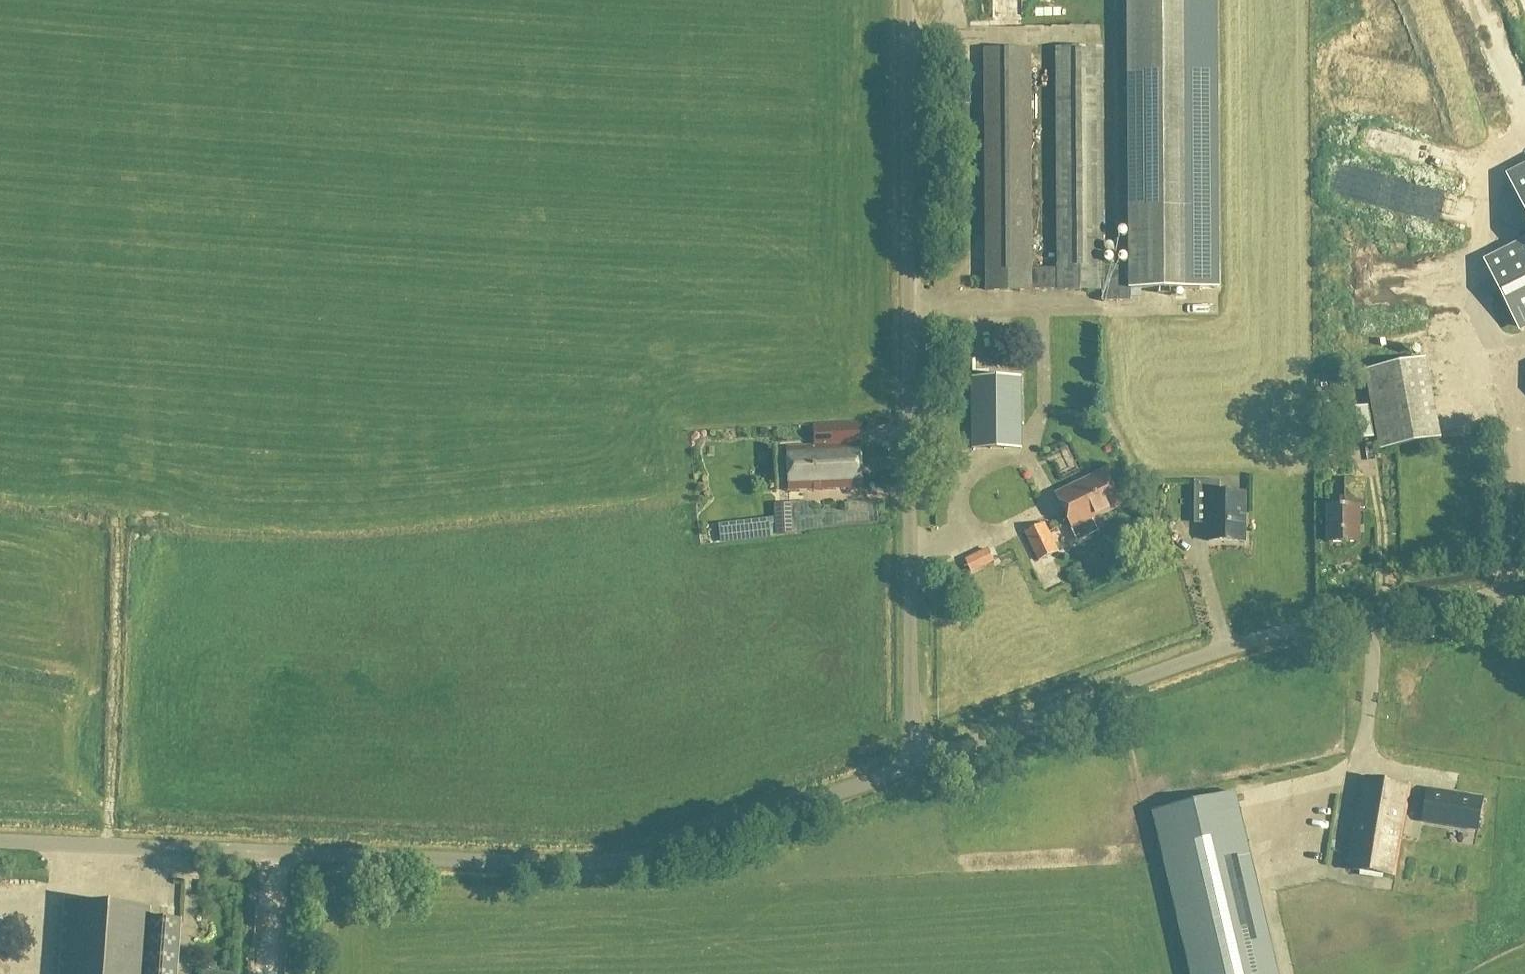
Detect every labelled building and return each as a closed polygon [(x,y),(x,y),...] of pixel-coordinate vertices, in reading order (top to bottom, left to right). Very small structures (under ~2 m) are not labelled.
[(1130,269),(1102,269),(1101,52),(1057,52),(1058,271),(1030,271),(1029,52),(985,52),(987,293),(1030,292),(1058,291),(1058,292),(1102,292),(1102,304),(1130,304),(1130,292),(1199,291),(1217,291),(1215,0),(1128,0),(1130,269)] [(1509,180),(1524,212),(1524,172),(1509,180)] [(1518,329),(1524,326),(1524,246),(1487,265),(1518,329)] [(1440,441),(1424,360),(1365,372),(1380,452),(1440,441)] [(972,379),(972,428),(972,451),(1021,451),(1021,428),(1020,379),(972,379)] [(856,426),(811,428),(812,446),(785,448),(788,490),(860,486),(856,426)] [(1095,535),(1090,524),(1120,510),(1105,475),(1055,498),(1070,533),(1075,544),(1095,535)] [(1345,481),(1345,492),(1345,509),(1328,509),(1328,545),(1359,545),(1359,510),(1365,509),(1365,481),(1345,481)] [(1244,544),(1244,512),(1244,495),(1219,495),(1219,483),(1194,483),(1194,506),(1208,506),(1208,543),(1244,544)] [(1037,562),(1058,552),(1044,524),(1025,535),(1037,562)] [(1011,645),(1056,624),(1015,540),(971,561),(1011,645)] [(1394,879),(1409,789),(1361,781),(1346,871),(1394,879)] [(1429,791),(1424,823),(1477,831),(1483,800),(1429,791)] [(1244,835),(1235,795),(1153,814),(1162,854),(1191,973),(1277,973),(1244,835)] [(1313,828),(1277,834),(1280,854),(1317,849),(1313,828)] [(1300,873),(1269,880),(1271,891),(1302,884),(1300,873)] [(1352,902),(1351,891),(1336,893),(1337,904),(1352,902)] [(178,922),(148,920),(149,911),(64,905),(59,973),(175,973),(178,922)]
